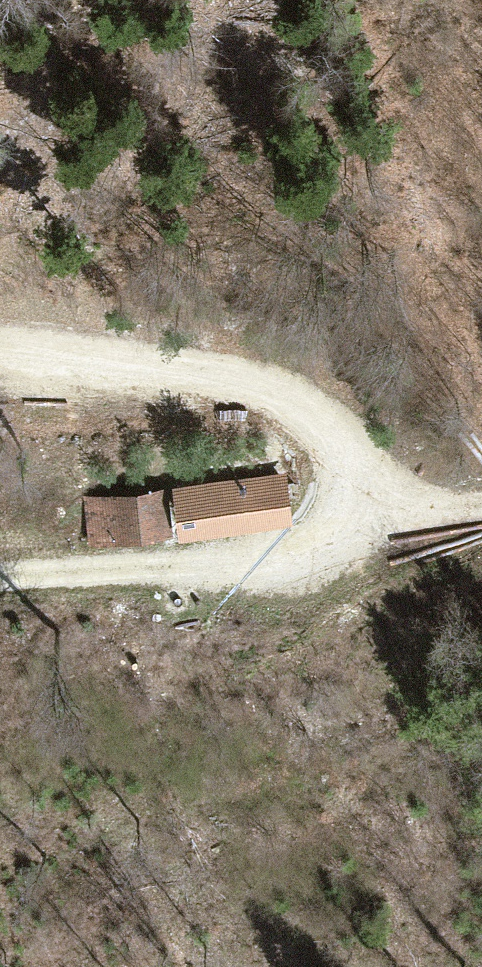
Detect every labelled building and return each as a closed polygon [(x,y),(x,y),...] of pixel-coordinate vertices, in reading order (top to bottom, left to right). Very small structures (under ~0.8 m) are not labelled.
[(287,471),(173,484),(179,536),(293,522),(287,471)] [(168,485),(82,495),(87,542),(173,532),(168,485)]
